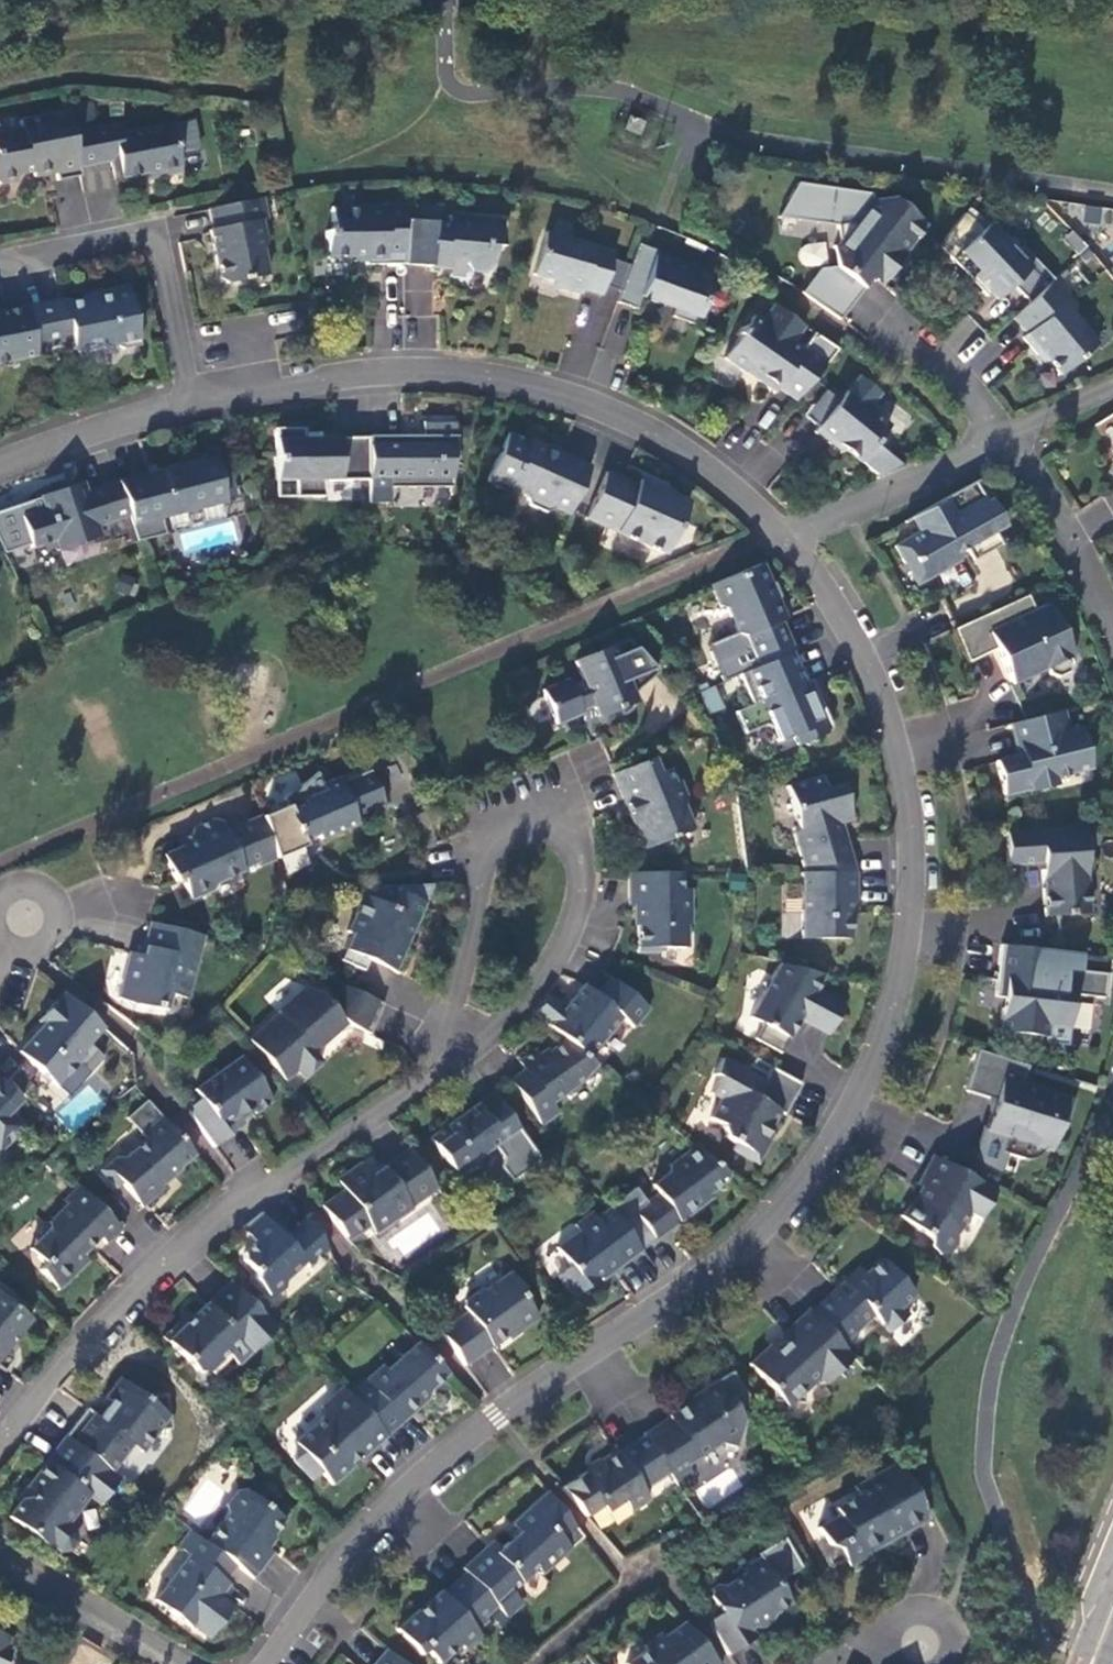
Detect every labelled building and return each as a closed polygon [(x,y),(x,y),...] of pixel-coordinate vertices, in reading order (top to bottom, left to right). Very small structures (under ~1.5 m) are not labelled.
[(66,116),(17,125),(19,133),(0,137),(0,188),(16,185),(20,178),(31,176),(32,182),(53,177),(55,185),(79,181),(77,169),(70,134),(66,116)] [(637,137),(642,124),(627,119),(622,131),(637,137)] [(70,134),(77,169),(110,162),(114,181),(146,175),(157,179),(180,174),(170,126),(117,137),(115,127),(121,125),(120,124),(70,134)] [(806,297),(841,322),(853,308),(877,283),(901,254),(908,252),(928,226),(893,199),(872,202),(873,196),(799,185),(779,219),(838,228),(841,247),(835,248),(837,268),(821,270),(803,295),(806,297)] [(263,199),(208,210),(212,231),(208,231),(219,281),(225,286),(267,277),(261,253),(265,246),(261,222),(267,221),(263,199)] [(366,267),(403,266),(402,221),(402,206),(383,206),(383,209),(331,210),(331,234),(325,234),(326,260),(365,259),(366,267)] [(966,215),(941,248),(988,299),(991,296),(998,303),(1014,287),(1026,300),(1051,277),(1025,249),(1018,255),(991,226),(986,231),(966,215)] [(448,226),(402,221),(403,266),(450,271),(451,262),(467,263),(466,266),(472,273),(485,274),(492,269),(494,248),(500,249),(503,222),(448,217),(448,226)] [(614,254),(544,235),(533,278),(564,286),(562,291),(581,296),(582,292),(602,298),(604,288),(612,262),(614,254)] [(800,266),(828,263),(826,242),(798,244),(800,266)] [(638,246),(630,268),(621,294),(617,305),(637,312),(642,299),(675,310),(672,318),(694,326),(697,318),(700,319),(714,277),(656,257),(658,253),(638,246)] [(630,268),(612,262),(604,288),(621,294),(630,268)] [(1072,302),(1056,282),(1016,320),(1029,336),(1025,340),(1040,357),(1044,354),(1063,377),(1100,345),(1067,306),(1072,302)] [(63,300),(25,308),(33,349),(34,349),(70,342),(71,349),(77,353),(113,346),(121,350),(138,346),(126,287),(92,294),(94,301),(84,304),(82,298),(63,302),(63,300)] [(781,389),(799,401),(840,351),(817,334),(805,351),(795,344),(807,328),(776,306),(765,322),(756,317),(747,331),(743,328),(738,336),(742,338),(727,359),(747,373),(755,370),(762,376),(761,382),(775,391),(781,389)] [(35,356),(33,349),(25,308),(0,312),(0,363),(35,356)] [(879,481),(907,470),(877,445),(891,428),(877,417),(879,414),(872,407),(882,395),(861,377),(840,403),(819,429),(816,433),(843,455),(846,451),(880,478),(878,479),(879,481)] [(806,418),(819,429),(840,403),(827,392),(806,418)] [(324,483),(370,482),(370,479),(369,439),(304,440),(304,430),(276,430),(276,483),(296,483),(296,499),(325,499),(324,483)] [(555,510),(570,517),(593,468),(590,467),(589,470),(560,457),(560,456),(559,452),(547,447),(543,448),(542,451),(508,436),(488,481),(488,486),(508,495),(510,490),(528,498),(527,500),(529,508),(546,515),(554,513),(555,510)] [(398,438),(369,439),(370,479),(389,479),(389,490),(454,489),(453,462),(458,462),(458,437),(424,438),(424,447),(399,447),(398,438)] [(127,518),(136,544),(164,537),(160,518),(222,503),(223,506),(224,505),(213,460),(211,460),(212,463),(118,487),(117,483),(116,484),(127,518)] [(981,481),(980,480),(905,522),(905,523),(914,519),(921,532),(896,547),(906,565),(913,560),(925,581),(970,555),(974,562),(1003,545),(996,532),(1006,526),(992,501),(987,503),(976,484),(981,481)] [(296,483),(276,483),(276,500),(296,499),(296,483)] [(127,518),(116,484),(84,494),(83,490),(74,493),(68,490),(39,499),(43,511),(20,519),(30,551),(53,543),(57,553),(99,539),(95,525),(125,515),(126,518),(127,518)] [(579,536),(659,573),(683,521),(634,499),(631,505),(601,491),(579,536)] [(748,639),(760,668),(794,654),(798,652),(785,622),(789,620),(778,599),(776,600),(771,587),(773,586),(763,564),(713,586),(723,608),(730,611),(740,635),(748,639)] [(1029,596),(956,629),(969,663),(998,650),(1013,685),(1047,670),(1050,676),(1059,679),(1070,674),(1073,665),(1071,659),(1074,658),(1050,605),(1036,611),(1029,596)] [(542,691),(557,724),(583,713),(580,707),(592,702),(599,716),(618,709),(623,717),(629,714),(633,710),(637,705),(639,699),(634,693),(657,673),(629,640),(576,662),(584,683),(572,688),(569,680),(542,691)] [(806,684),(794,654),(760,668),(742,676),(755,706),(738,713),(747,735),(768,726),(775,729),(781,743),(796,736),(800,746),(805,744),(807,746),(808,746),(811,746),(812,746),(813,746),(815,745),(817,743),(818,741),(818,739),(830,734),(831,733),(833,730),(834,728),(833,726),(833,723),(832,723),(814,681),(806,684)] [(709,714),(725,708),(715,685),(700,691),(709,714)] [(1067,711),(1013,724),(1018,747),(1021,745),(1024,755),(998,762),(1006,796),(1032,790),(1033,792),(1059,786),(1057,778),(1076,773),(1073,764),(1090,760),(1083,730),(1072,732),(1067,711)] [(651,778),(665,772),(660,757),(644,763),(651,778)] [(644,763),(613,777),(626,806),(631,804),(635,815),(631,817),(645,851),(694,830),(685,807),(688,800),(679,783),(674,785),(669,770),(665,772),(651,778),(644,763)] [(288,807),(264,817),(278,859),(307,846),(305,840),(318,835),(321,840),(359,823),(357,818),(386,805),(372,771),(343,784),(340,779),(324,785),(318,773),(285,799),(288,807)] [(797,837),(808,875),(859,876),(849,842),(831,847),(827,830),(854,823),(845,789),(828,793),(824,780),(789,789),(802,835),(797,837)] [(264,817),(263,816),(228,831),(224,823),(217,819),(198,827),(194,835),(198,846),(192,850),(182,846),(164,857),(175,883),(182,881),(191,901),(215,892),(218,883),(244,871),(244,869),(259,862),(275,857),(277,861),(278,860),(278,859),(264,817)] [(1086,828),(1009,833),(1011,866),(1044,864),(1048,917),(1092,914),(1090,877),(1094,873),(1093,847),(1087,847),(1086,828)] [(198,846),(194,835),(181,841),(182,846),(192,850),(198,846)] [(275,857),(259,862),(261,867),(277,861),(275,857)] [(682,875),(630,875),(629,907),(637,908),(637,953),(659,955),(662,950),(687,949),(687,929),(690,928),(690,891),(680,891),(682,875)] [(808,875),(805,875),(804,942),(855,942),(855,898),(859,898),(859,876),(808,875)] [(413,931),(434,886),(400,887),(398,893),(402,895),(396,911),(364,897),(349,933),(353,935),(347,951),(354,955),(349,966),(363,972),(369,961),(395,972),(407,945),(403,943),(408,930),(413,931)] [(398,893),(400,887),(368,887),(364,897),(396,911),(402,895),(398,893)] [(206,936),(153,923),(144,956),(131,952),(120,999),(135,1004),(150,1008),(166,1010),(167,1008),(171,995),(190,999),(206,936)] [(407,945),(413,931),(408,930),(403,943),(407,945)] [(1082,955),(1002,946),(996,998),(1009,999),(1008,1010),(1002,1009),(1000,1032),(1047,1038),(1048,1027),(1070,1030),(1073,996),(1105,1000),(1108,975),(1079,972),(1082,955)] [(354,955),(347,951),(342,962),(349,966),(354,955)] [(827,978),(783,967),(774,982),(766,986),(767,995),(753,1020),(765,1027),(764,1029),(757,1042),(784,1056),(792,1040),(790,1033),(795,1024),(803,1021),(831,1037),(847,1009),(818,993),(827,978)] [(551,996),(534,1015),(565,1041),(589,1060),(622,1019),(634,1029),(649,1010),(611,977),(596,996),(585,985),(565,1008),(551,996)] [(338,999),(334,1007),(321,994),(307,988),(279,1013),(280,1014),(251,1041),(287,1082),(299,1071),(306,1079),(324,1063),(317,1055),(350,1025),(375,1037),(388,1007),(344,987),(338,999)] [(104,1028),(65,992),(45,1014),(50,1017),(43,1026),(18,1052),(58,1087),(86,1057),(82,1053),(104,1028)] [(171,995),(167,1008),(188,1008),(190,999),(171,995)] [(50,1017),(45,1014),(38,1022),(43,1026),(50,1017)] [(790,1033),(792,1040),(803,1021),(795,1024),(790,1033)] [(589,1060),(565,1041),(544,1057),(536,1050),(520,1063),(525,1069),(511,1083),(522,1098),(531,1092),(552,1120),(563,1113),(556,1103),(581,1084),(596,1066),(589,1060)] [(1032,1068),(981,1052),(968,1092),(998,1102),(989,1132),(1008,1138),(1004,1154),(1029,1161),(1030,1162),(1032,1162),(1035,1161),(1039,1159),(1042,1158),(1044,1155),(1046,1153),(1047,1150),(1054,1152),(1061,1129),(1068,1131),(1077,1102),(1024,1085),(1032,1068)] [(202,1099),(187,1109),(215,1148),(231,1136),(225,1128),(252,1109),(256,1114),(274,1102),(243,1057),(196,1091),(202,1099)] [(804,1086),(758,1060),(753,1069),(768,1078),(765,1084),(725,1061),(716,1077),(722,1080),(713,1096),(723,1101),(712,1120),(726,1128),(724,1130),(727,1140),(738,1146),(735,1153),(754,1163),(763,1161),(772,1144),(767,1141),(767,1140),(782,1114),(787,1117),(804,1086)] [(0,1079),(0,1151),(24,1128),(10,1112),(21,1101),(0,1079)] [(481,1107),(479,1105),(430,1140),(461,1182),(479,1168),(474,1161),(495,1146),(503,1158),(503,1169),(513,1182),(543,1161),(496,1096),(481,1107)] [(196,1154),(163,1117),(142,1134),(137,1129),(117,1147),(115,1157),(101,1170),(116,1188),(121,1185),(144,1208),(164,1186),(163,1185),(180,1169),(179,1168),(196,1154)] [(438,1187),(411,1149),(384,1167),(370,1177),(366,1171),(361,1164),(337,1181),(349,1197),(327,1212),(323,1205),(322,1206),(348,1237),(368,1224),(385,1213),(393,1224),(412,1211),(410,1207),(438,1187)] [(730,1175),(698,1149),(672,1167),(671,1175),(654,1187),(661,1196),(637,1214),(659,1242),(704,1208),(701,1204),(729,1183),(730,1175)] [(999,1193),(936,1158),(919,1188),(927,1192),(920,1206),(913,1207),(903,1219),(930,1241),(931,1250),(942,1258),(950,1257),(960,1246),(958,1237),(961,1233),(970,1216),(983,1222),(999,1193)] [(370,1177),(384,1167),(380,1162),(366,1171),(370,1177)] [(106,1243),(122,1229),(80,1186),(65,1201),(67,1203),(51,1222),(49,1230),(30,1249),(45,1265),(40,1270),(59,1290),(81,1269),(74,1262),(82,1255),(100,1236),(106,1243)] [(605,1282),(644,1253),(612,1210),(598,1221),(594,1215),(577,1227),(581,1233),(559,1250),(573,1269),(560,1278),(576,1299),(590,1289),(588,1287),(601,1278),(605,1282)] [(375,1235),(393,1224),(385,1213),(368,1224),(375,1235)] [(285,1239),(262,1214),(241,1230),(254,1242),(243,1253),(242,1260),(253,1273),(253,1280),(268,1296),(273,1297),(285,1287),(285,1279),(304,1263),(309,1268),(328,1249),(310,1216),(285,1239)] [(89,1263),(82,1255),(74,1262),(81,1269),(89,1263)] [(837,1293),(814,1314),(844,1347),(875,1319),(891,1335),(910,1318),(902,1310),(916,1298),(884,1262),(867,1277),(862,1272),(846,1286),(854,1294),(845,1302),(837,1293)] [(470,1314),(443,1333),(467,1367),(519,1330),(526,1331),(541,1320),(523,1297),(524,1290),(512,1274),(486,1293),(484,1290),(467,1302),(466,1309),(470,1314)] [(276,1329),(231,1282),(207,1305),(206,1303),(191,1317),(182,1327),(178,1323),(177,1321),(162,1338),(195,1371),(208,1372),(227,1354),(240,1364),(276,1329)] [(9,1349),(5,1346),(10,1338),(12,1339),(29,1319),(0,1295),(0,1360),(9,1349)] [(824,1383),(853,1357),(844,1347),(814,1314),(811,1310),(780,1338),(784,1342),(775,1351),(770,1344),(749,1363),(773,1390),(773,1400),(802,1402),(803,1391),(819,1377),(824,1383)] [(182,1327),(191,1317),(187,1314),(178,1323),(182,1327)] [(450,1375),(419,1345),(388,1372),(384,1367),(351,1396),(389,1437),(429,1401),(425,1397),(450,1375)] [(99,1416),(87,1409),(86,1410),(65,1437),(67,1438),(112,1472),(131,1446),(142,1452),(158,1432),(170,1429),(166,1395),(145,1397),(120,1379),(105,1398),(108,1401),(99,1416)] [(667,1422),(645,1436),(646,1438),(670,1475),(679,1489),(680,1488),(674,1479),(688,1469),(691,1456),(702,1459),(709,1454),(710,1446),(713,1444),(740,1450),(745,1423),(719,1383),(696,1398),(699,1404),(690,1410),(688,1406),(669,1418),(670,1420),(667,1422)] [(351,1396),(345,1388),(324,1406),(323,1420),(296,1444),(296,1461),(313,1481),(322,1473),(324,1476),(334,1486),(355,1467),(353,1464),(361,1457),(364,1459),(389,1437),(351,1396)] [(112,1472),(67,1438),(47,1463),(27,1489),(35,1495),(34,1496),(30,1500),(29,1499),(23,1500),(9,1519),(49,1549),(51,1546),(60,1553),(69,1551),(76,1543),(75,1533),(66,1526),(89,1497),(101,1506),(121,1479),(112,1472)] [(587,1474),(562,1490),(588,1518),(603,1508),(607,1514),(624,1503),(632,1514),(650,1502),(644,1492),(670,1475),(646,1438),(620,1455),(617,1452),(600,1464),(601,1466),(588,1475),(587,1474)] [(891,1480),(904,1473),(899,1462),(874,1477),(878,1484),(890,1478),(891,1480)] [(929,1518),(904,1473),(891,1480),(890,1478),(878,1484),(874,1477),(874,1476),(855,1486),(860,1495),(835,1508),(839,1514),(817,1529),(827,1544),(839,1548),(850,1566),(871,1555),(867,1547),(876,1542),(880,1546),(929,1518)] [(207,1544),(235,1565),(255,1580),(275,1554),(264,1545),(270,1537),(273,1537),(286,1521),(247,1491),(239,1492),(228,1506),(227,1513),(207,1544)] [(583,1539),(549,1494),(513,1526),(522,1535),(514,1543),(510,1543),(508,1543),(505,1545),(500,1549),(495,1543),(464,1570),(467,1574),(498,1608),(513,1594),(531,1575),(543,1576),(583,1539)] [(207,1544),(190,1531),(177,1547),(188,1555),(153,1601),(188,1628),(190,1626),(208,1639),(232,1608),(214,1595),(235,1565),(207,1544)] [(721,1614),(708,1622),(729,1656),(757,1639),(751,1630),(759,1626),(758,1624),(767,1617),(769,1618),(796,1601),(782,1580),(777,1582),(761,1559),(746,1568),(743,1577),(726,1588),(720,1586),(712,1591),(710,1597),(721,1614)] [(467,1574),(444,1595),(442,1593),(426,1607),(427,1608),(421,1615),(418,1612),(398,1630),(421,1656),(427,1651),(439,1663),(441,1663),(461,1646),(466,1651),(481,1636),(478,1632),(489,1622),(483,1615),(494,1605),(498,1609),(498,1608),(467,1574)] [(524,1606),(513,1594),(498,1608),(508,1620),(524,1606)] [(684,1623),(663,1638),(660,1634),(644,1647),(646,1651),(630,1663),(719,1663),(684,1623)] [(11,1653),(5,1650),(10,1639),(0,1635),(0,1663),(6,1663),(11,1653)] [(388,1651),(376,1663),(402,1663),(388,1651)]
